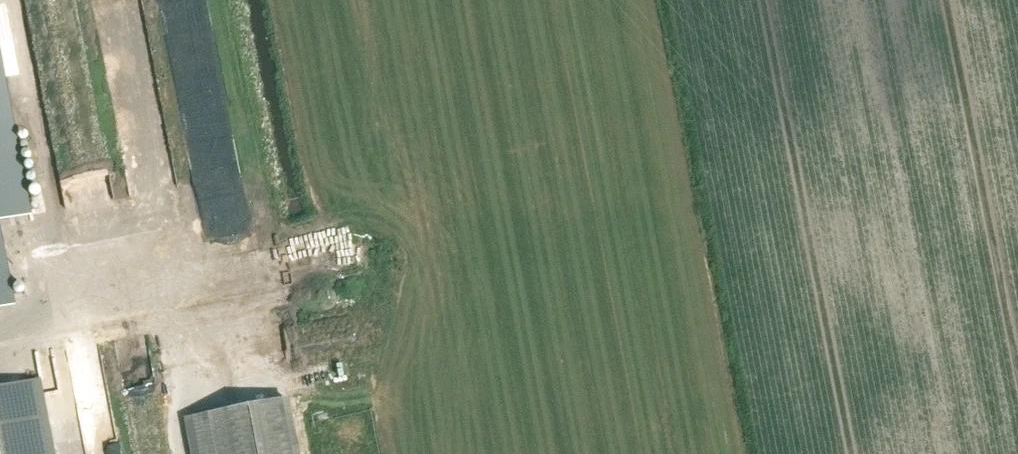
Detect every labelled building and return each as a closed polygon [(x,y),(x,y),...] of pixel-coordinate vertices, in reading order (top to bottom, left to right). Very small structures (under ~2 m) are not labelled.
[(28,216),(0,71),(0,221),(28,216)] [(14,304),(0,232),(0,307),(14,304)] [(39,380),(0,388),(0,453),(53,453),(39,380)] [(286,400),(187,419),(194,453),(297,453),(286,400)]
